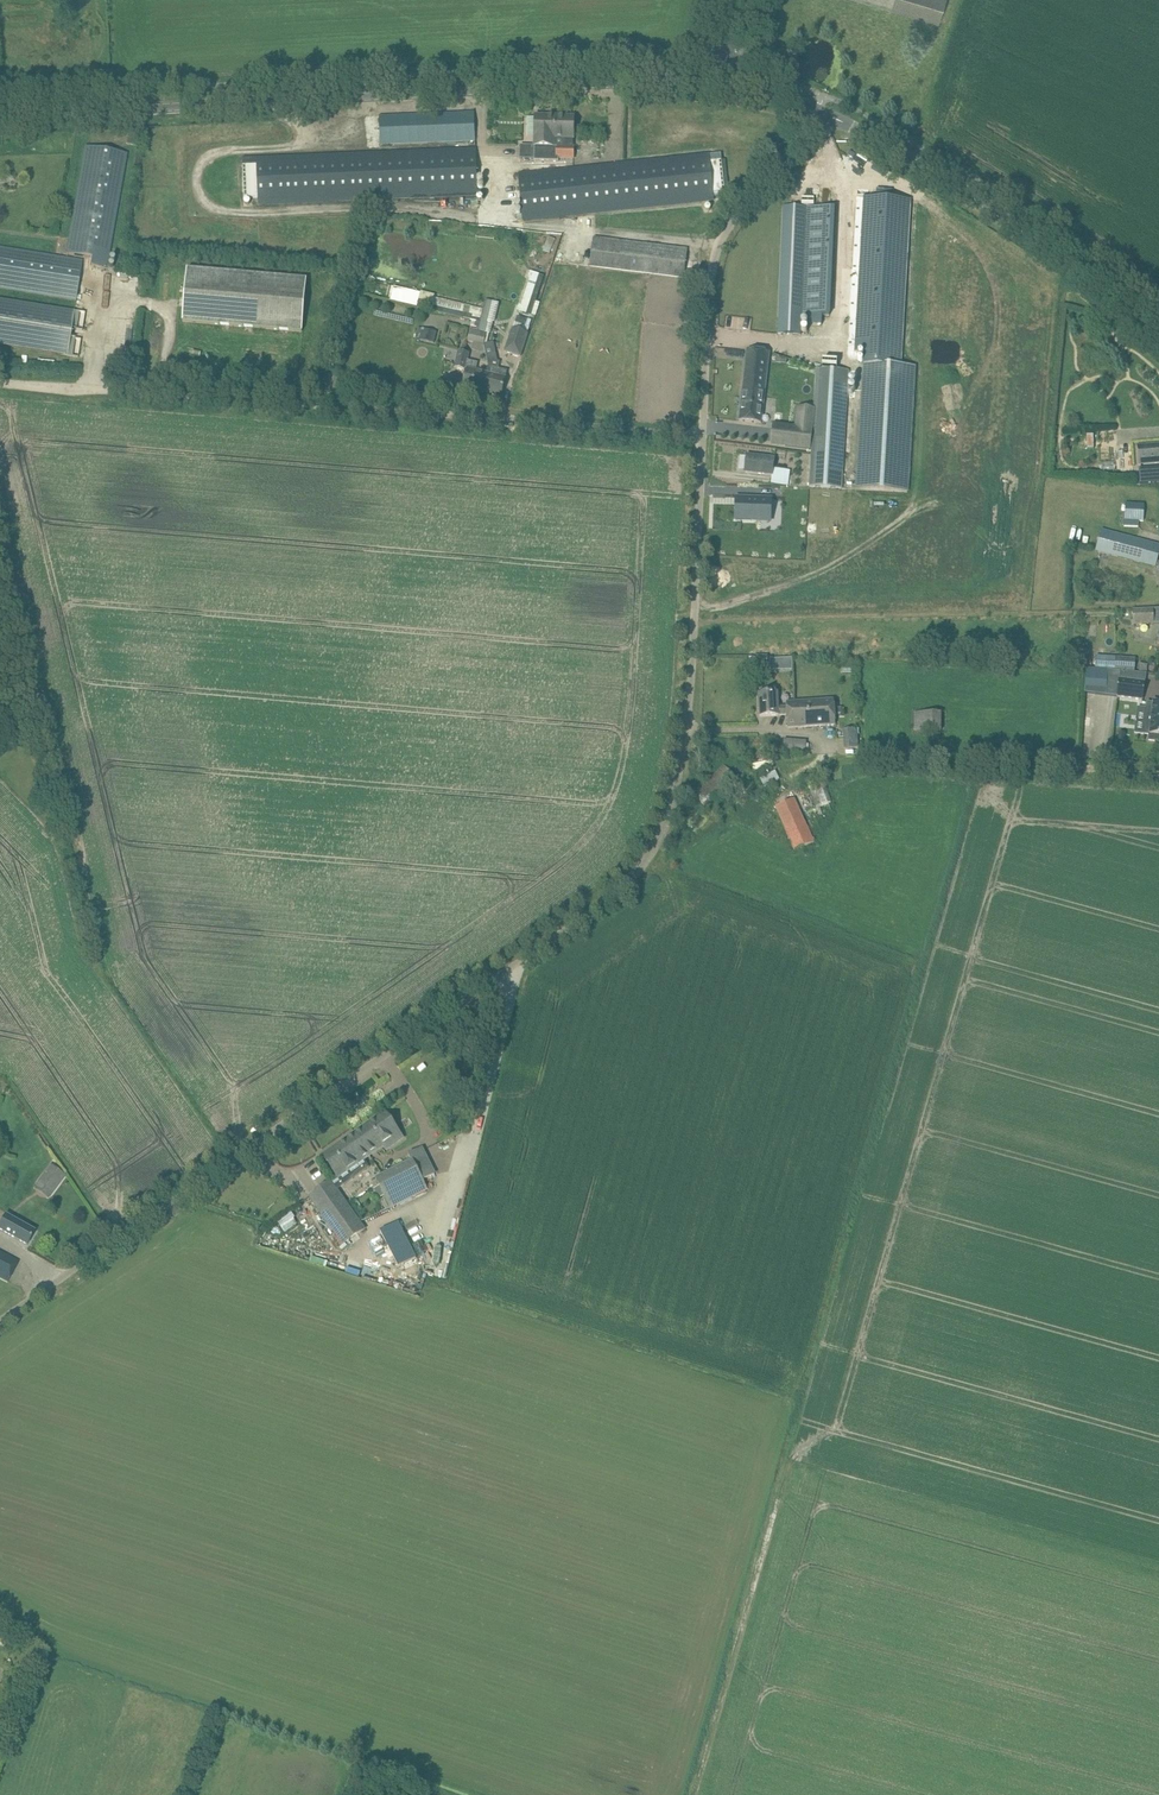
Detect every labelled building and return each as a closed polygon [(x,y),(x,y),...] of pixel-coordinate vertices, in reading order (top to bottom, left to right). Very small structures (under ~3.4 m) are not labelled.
[(939,24),(946,0),(860,0),(939,24)] [(475,141),(474,112),(379,116),(380,145),(475,141)] [(536,159),(536,161),(557,161),(557,158),(557,147),(555,147),(556,116),(537,116),(536,146),(536,159)] [(556,116),(555,147),(557,147),(573,147),(573,148),(586,148),(586,127),(574,127),(574,119),(574,117),(556,116)] [(125,143),(136,145),(138,133),(127,131),(125,143)] [(520,145),(520,159),(536,159),(536,146),(520,145)] [(105,268),(126,153),(86,146),(67,253),(92,257),(91,266),(105,268)] [(557,147),(557,158),(573,158),(573,147),(557,147)] [(313,155),(243,158),(243,166),(244,197),(258,197),(258,203),(315,200),(478,194),(476,161),(476,149),(313,155)] [(725,191),(721,152),(518,174),(523,220),(714,199),(713,192),(725,191)] [(910,199),(864,196),(855,351),(865,352),(856,489),(908,492),(916,366),(901,365),(910,199)] [(829,316),(834,208),(783,206),(778,334),(801,335),(801,314),(829,316)] [(687,249),(593,236),(590,265),(684,277),(687,249)] [(82,261),(0,248),(0,287),(76,300),(82,261)] [(302,332),(307,279),(187,268),(182,321),(302,332)] [(528,306),(533,286),(528,285),(522,305),(528,306)] [(85,312),(0,299),(0,345),(78,357),(80,339),(70,337),(72,328),(82,330),(85,312)] [(517,315),(515,322),(523,324),(525,318),(517,315)] [(512,328),(504,351),(518,356),(520,357),(528,333),(527,333),(529,326),(523,324),(515,322),(513,328),(512,328)] [(418,327),(415,337),(420,338),(420,339),(434,343),(437,332),(422,328),(418,327)] [(471,329),(467,341),(473,343),(484,345),(484,344),(487,332),(471,329)] [(486,375),(483,392),(501,396),(504,384),(507,371),(498,369),(500,362),(497,361),(494,344),(484,345),(486,354),(488,366),(486,374),(486,375)] [(770,352),(747,349),(739,420),(761,423),(770,352)] [(469,353),(459,350),(455,367),(464,369),(465,368),(467,369),(463,387),(483,392),(486,374),(476,371),(478,363),(468,360),(469,353)] [(850,370),(816,368),(813,417),(812,426),(812,429),(808,486),(842,489),(850,370)] [(812,426),(813,417),(798,415),(796,427),(787,426),(785,445),(810,448),(812,429),(812,426)] [(1137,446),(1138,464),(1158,463),(1158,444),(1137,446)] [(774,458),(747,455),(745,472),(772,475),(774,458)] [(1154,467),(1140,468),(1140,477),(1154,477),(1154,467)] [(741,501),(737,501),(737,518),(761,519),(761,516),(771,516),(772,497),(742,496),(741,501)] [(1144,504),(1125,503),(1124,526),(1138,527),(1139,521),(1143,521),(1144,504)] [(1101,529),(1095,551),(1155,567),(1158,552),(1158,544),(1101,529)] [(1153,609),(1132,610),(1133,624),(1153,623),(1153,609)] [(767,655),(755,655),(755,664),(768,663),(767,655)] [(1096,656),(1095,669),(1115,670),(1116,657),(1096,656)] [(1135,658),(1116,657),(1115,670),(1134,671),(1135,658)] [(791,658),(781,658),(781,670),(791,670),(791,658)] [(1086,670),(1084,692),(1117,696),(1118,689),(1119,679),(1120,672),(1107,671),(1086,670)] [(1145,682),(1119,679),(1118,689),(1117,696),(1143,699),(1145,682)] [(771,693),(759,694),(760,716),(787,714),(787,707),(778,708),(777,693),(771,693)] [(793,702),(786,702),(787,707),(787,714),(788,728),(795,727),(835,725),(835,714),(842,714),(842,707),(834,708),(834,700),(793,702)] [(1135,732),(1143,733),(1149,734),(1149,740),(1158,741),(1158,701),(1153,700),(1153,703),(1147,702),(1146,708),(1138,707),(1135,732)] [(941,713),(915,712),(914,732),(941,732),(941,713)] [(859,747),(858,735),(858,729),(843,730),(845,748),(859,747)] [(806,741),(784,739),(783,752),(806,754),(806,741)] [(777,749),(768,741),(744,767),(753,775),(777,749)] [(823,780),(810,785),(814,796),(818,807),(828,803),(831,802),(827,791),(823,780)] [(814,842),(794,799),(776,807),(795,851),(814,842)] [(401,1135),(385,1112),(368,1124),(369,1124),(364,1128),(363,1127),(354,1134),(370,1157),(401,1135)] [(370,1157),(354,1134),(323,1156),(339,1179),(370,1157)] [(379,1186),(374,1189),(378,1198),(384,1196),(386,1200),(390,1209),(428,1190),(423,1180),(436,1174),(422,1147),(408,1154),(411,1160),(375,1179),(379,1186)] [(63,1177),(50,1167),(38,1183),(51,1193),(63,1177)] [(366,1229),(331,1180),(308,1196),(342,1245),(366,1229)] [(289,1211),(275,1220),(282,1232),(296,1223),(289,1211)] [(6,1216),(0,1227),(0,1229),(27,1244),(34,1231),(6,1216)] [(398,1222),(380,1231),(399,1267),(417,1258),(398,1222)] [(8,1281),(18,1261),(7,1256),(0,1252),(0,1277),(8,1281)]
